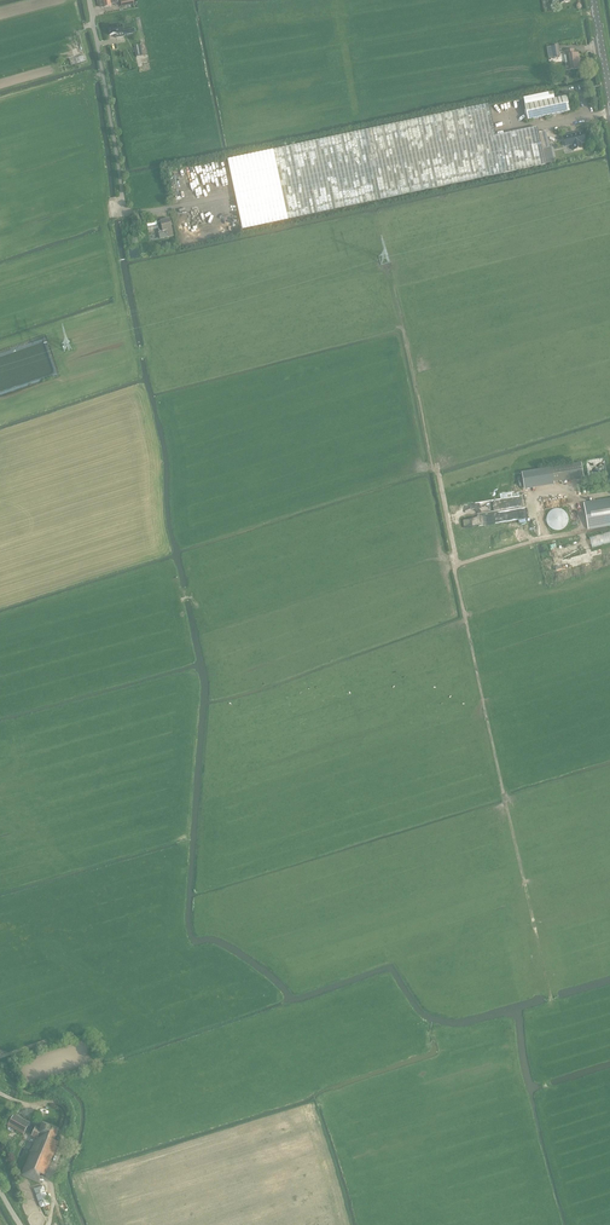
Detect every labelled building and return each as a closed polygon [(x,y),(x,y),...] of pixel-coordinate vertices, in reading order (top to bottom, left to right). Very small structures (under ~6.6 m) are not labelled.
[(118,0),(104,0),(105,8),(111,7),(111,4),(118,3),(118,0)] [(123,25),(108,27),(110,35),(116,34),(117,38),(119,38),(123,37),(124,35),(136,33),(135,29),(124,31),(123,25)] [(142,55),(141,49),(141,45),(140,44),(134,45),(136,56),(142,55)] [(547,47),(548,58),(560,56),(558,45),(552,46),(547,47)] [(566,51),(568,63),(566,63),(567,70),(570,70),(581,68),(578,53),(574,54),(574,49),(566,51)] [(85,55),(82,56),(70,60),(71,65),(86,61),(85,55)] [(528,120),(570,112),(566,97),(525,105),(528,120)] [(228,160),(243,230),(553,163),(546,131),(539,133),(537,127),(496,136),(489,104),(228,160)] [(586,142),(583,132),(563,136),(565,146),(572,145),(574,150),(582,148),(581,143),(586,142)] [(161,239),(174,236),(170,219),(160,221),(161,222),(157,223),(161,239)] [(581,463),(552,468),(554,482),(584,477),(581,463)] [(588,529),(609,526),(609,499),(584,503),(588,529)] [(568,521),(568,518),(568,516),(568,515),(567,513),(565,511),(564,510),(562,509),(560,509),(558,509),(557,509),(555,509),(553,510),(551,511),(550,513),(549,515),(549,516),(549,518),(549,521),(549,522),(550,524),(551,525),(553,526),(555,528),(557,528),(558,528),(560,528),(562,528),(564,527),(565,525),(567,524),(568,522),(568,521)] [(14,1114),(8,1125),(24,1134),(30,1123),(14,1114)] [(54,1140),(59,1129),(44,1123),(41,1129),(35,1127),(32,1136),(37,1138),(35,1141),(22,1175),(38,1181),(41,1175),(41,1174),(45,1176),(58,1142),(54,1140)] [(15,1129),(7,1135),(11,1141),(19,1135),(15,1129)] [(50,1204),(48,1199),(43,1186),(35,1189),(42,1207),(50,1204)]
